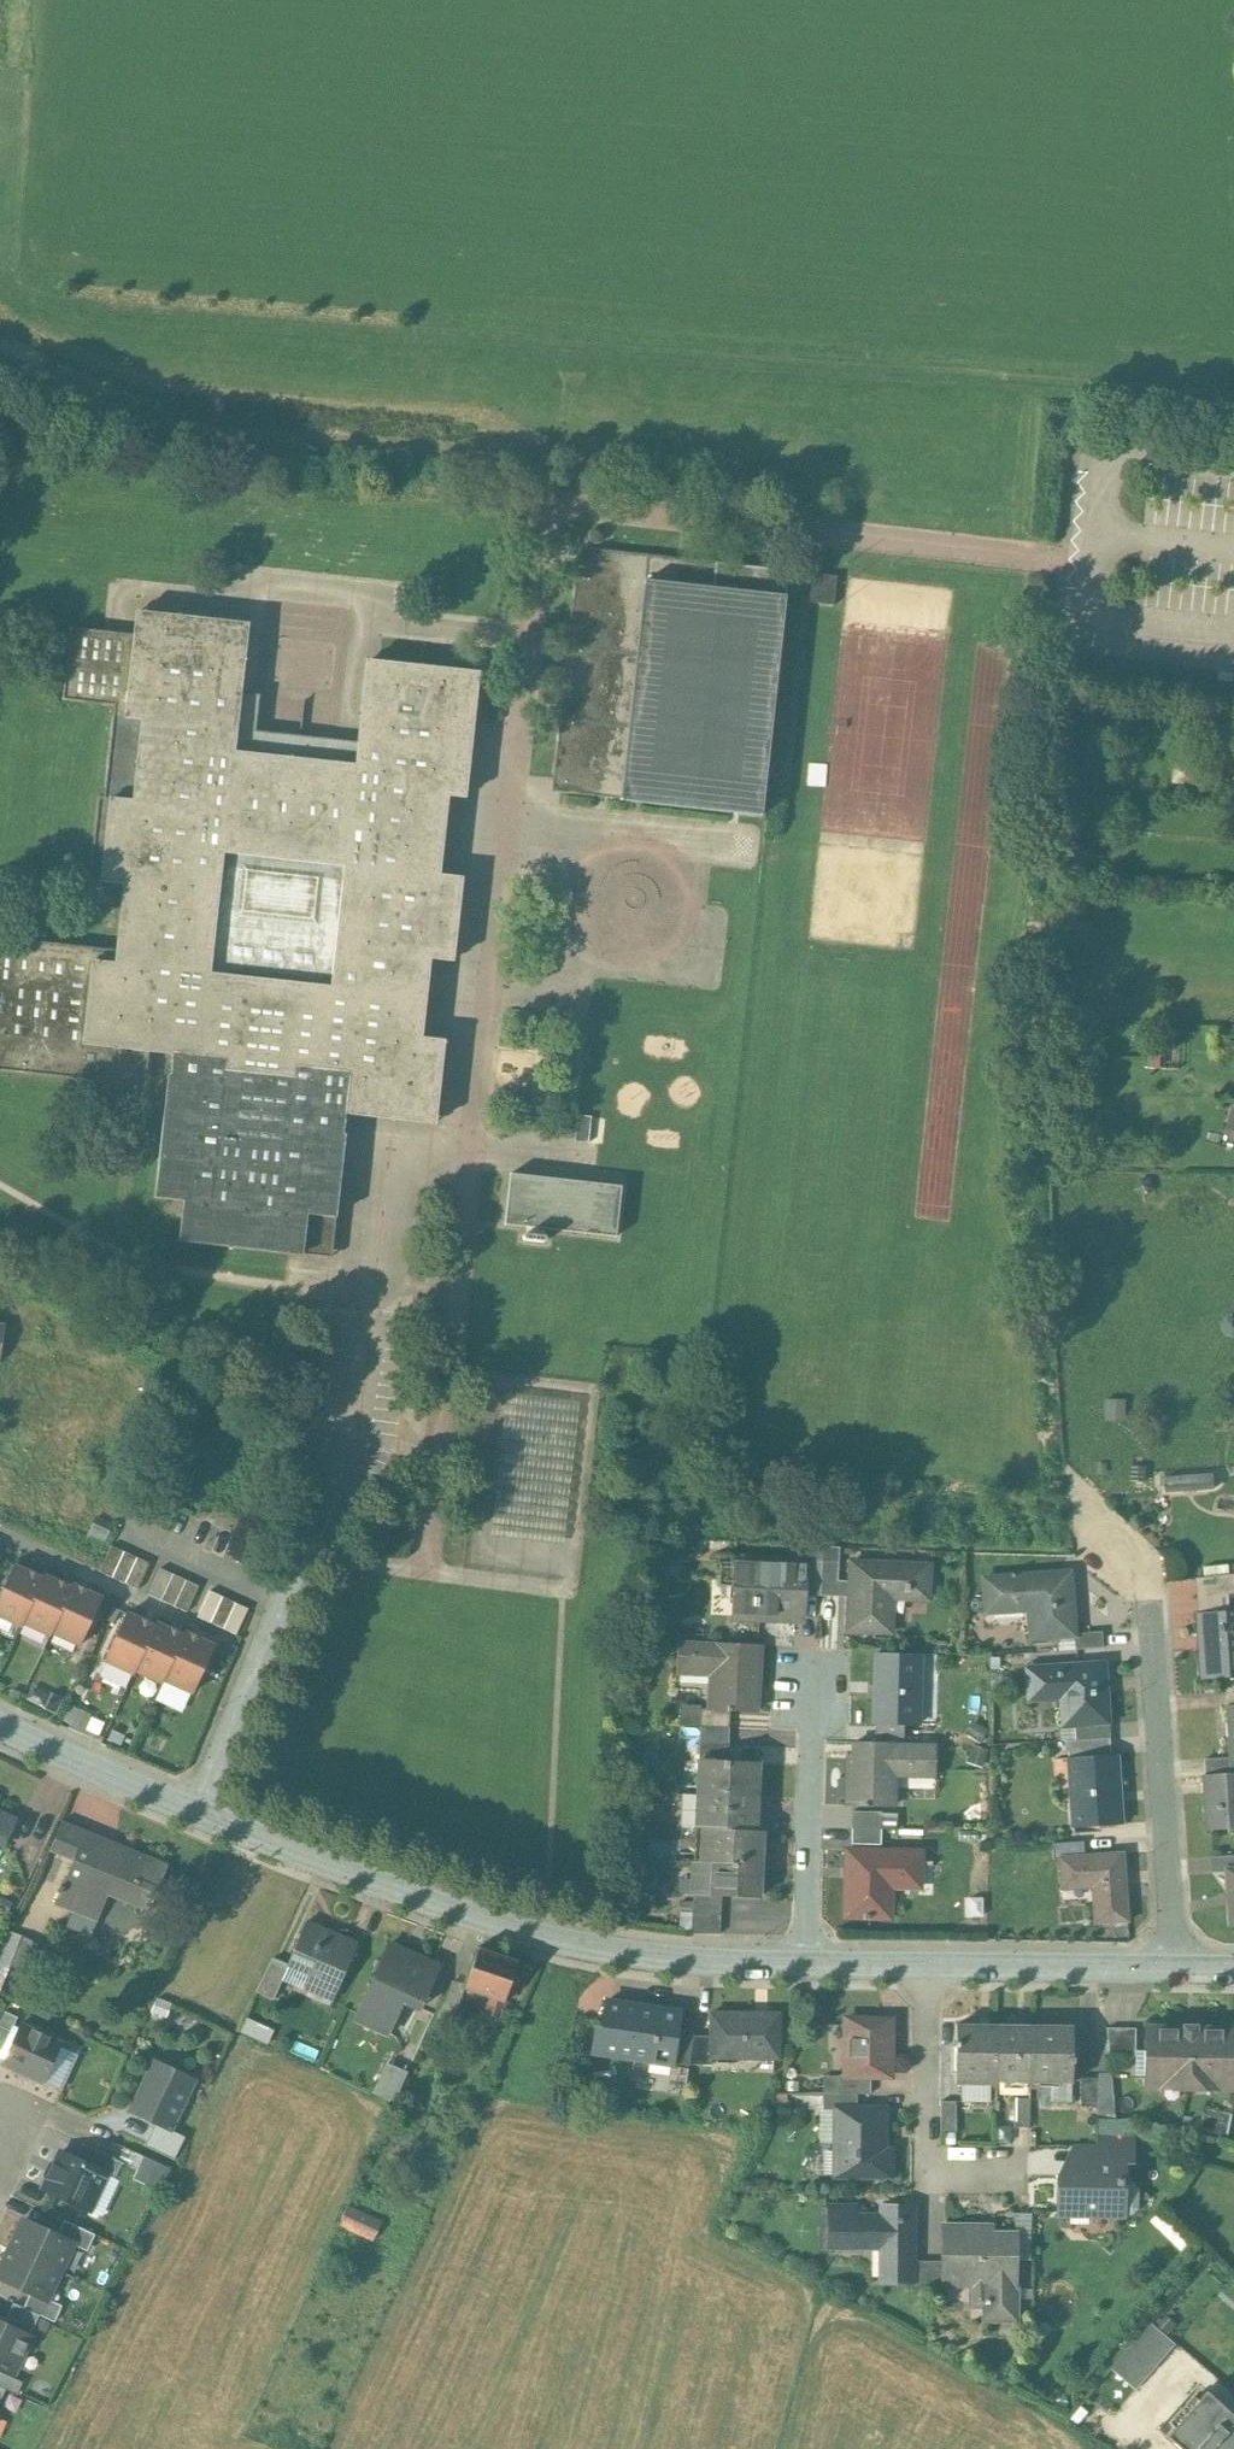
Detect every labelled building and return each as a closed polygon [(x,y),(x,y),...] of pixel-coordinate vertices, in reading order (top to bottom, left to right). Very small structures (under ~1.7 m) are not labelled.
[(804,578),(587,553),(578,628),(557,806),(763,830),(774,831),(804,578)] [(841,581),(814,577),(811,605),(839,608),(841,581)] [(257,734),(261,698),(241,696),(249,626),(137,614),(134,637),(70,631),(63,703),(115,708),(105,800),(99,799),(91,872),(103,873),(102,885),(125,887),(118,951),(8,939),(6,951),(0,950),(0,1071),(147,1087),(150,1052),(174,1054),(172,1074),(170,1073),(156,1198),(184,1202),(180,1241),(333,1258),(347,1135),(345,1135),(347,1116),(436,1125),(445,1042),(423,1039),(432,960),(454,963),(463,880),(441,877),(449,799),(464,800),(478,675),(366,663),(358,745),(257,734)] [(594,1184),(511,1175),(506,1224),(528,1227),(527,1234),(524,1235),(523,1238),(524,1240),(525,1241),(544,1243),(546,1242),(547,1240),(547,1238),(546,1237),(544,1236),(545,1229),(616,1236),(621,1187),(594,1184)] [(1214,1475),(1207,1476),(1206,1476),(1166,1479),(1167,1495),(1215,1491),(1214,1475)] [(125,1551),(112,1545),(99,1572),(112,1578),(125,1551)] [(822,1545),(807,1545),(807,1562),(821,1562),(822,1545)] [(839,1546),(822,1545),(821,1562),(838,1563),(839,1546)] [(125,1551),(112,1578),(125,1584),(138,1557),(125,1551)] [(150,1563),(138,1557),(125,1584),(138,1590),(150,1563)] [(798,1563),(735,1560),(734,1601),(752,1602),(752,1607),(755,1608),(755,1617),(796,1619),(798,1563)] [(929,1565),(850,1561),(847,1630),(890,1632),(892,1597),(927,1598),(929,1565)] [(807,1562),(806,1582),(806,1583),(805,1595),(819,1596),(821,1562),(807,1562)] [(837,1581),(838,1563),(821,1562),(820,1588),(837,1589),(837,1581)] [(14,1565),(0,1596),(0,1616),(21,1626),(45,1575),(44,1575),(42,1578),(14,1565)] [(1229,1567),(1203,1568),(1204,1578),(1230,1576),(1229,1567)] [(174,1574),(161,1568),(149,1594),(161,1600),(174,1574)] [(1069,1571),(982,1577),(985,1611),(1029,1608),(1031,1636),(1073,1633),(1073,1632),(1069,1571)] [(174,1574),(161,1600),(174,1606),(186,1580),(174,1574)] [(71,1588),(45,1575),(21,1626),(22,1626),(23,1623),(50,1635),(74,1585),(73,1585),(71,1588)] [(1233,1592),(1233,1576),(1230,1576),(1204,1578),(1196,1578),(1198,1596),(1228,1593),(1233,1592)] [(186,1580),(174,1606),(187,1612),(199,1586),(186,1580)] [(837,1589),(820,1588),(819,1596),(848,1597),(849,1582),(837,1581),(837,1589)] [(102,1598),(74,1585),(50,1635),(51,1636),(52,1632),(80,1645),(102,1598)] [(210,1591),(198,1617),(211,1623),(223,1597),(210,1591)] [(1228,1593),(1198,1596),(1199,1614),(1230,1611),(1228,1593)] [(223,1597),(211,1623),(224,1629),(236,1603),(223,1597)] [(236,1603),(224,1629),(237,1635),(249,1609),(236,1603)] [(1199,1614),(1204,1679),(1224,1678),(1233,1677),(1233,1611),(1230,1611),(1199,1614)] [(155,1626),(127,1613),(105,1661),(134,1674),(136,1671),(135,1670),(155,1627),(155,1626)] [(184,1636),(156,1623),(155,1626),(155,1627),(135,1670),(136,1671),(163,1684),(165,1680),(164,1680),(184,1636)] [(1102,1630),(1073,1632),(1073,1633),(1074,1648),(1103,1646),(1102,1630)] [(214,1646),(185,1633),(184,1636),(164,1680),(165,1680),(193,1693),(214,1646)] [(758,1643),(678,1640),(676,1673),(677,1673),(677,1669),(712,1671),(710,1708),(710,1709),(730,1710),(755,1711),(758,1643)] [(919,1654),(875,1653),(874,1723),(903,1723),(918,1723),(919,1654)] [(1104,1662),(1025,1667),(1028,1701),(1030,1701),(1029,1694),(1058,1692),(1061,1726),(1074,1725),(1109,1722),(1104,1662)] [(1224,1678),(1225,1692),(1233,1691),(1233,1677),(1224,1678)] [(1225,1692),(1226,1707),(1231,1707),(1230,1706),(1233,1706),(1233,1691),(1225,1692)] [(681,1707),(680,1724),(700,1725),(701,1707),(681,1707)] [(701,1707),(700,1725),(729,1726),(730,1710),(710,1709),(710,1708),(701,1707)] [(1109,1722),(1074,1725),(1075,1740),(1110,1737),(1109,1722)] [(903,1723),(875,1723),(874,1741),(902,1742),(903,1723)] [(729,1726),(700,1725),(699,1742),(729,1743),(729,1726)] [(1075,1740),(1068,1740),(1069,1758),(1111,1755),(1110,1737),(1075,1740)] [(874,1741),(855,1741),(855,1757),(849,1757),(848,1805),(890,1806),(891,1773),(935,1774),(936,1743),(902,1742),(874,1741)] [(729,1743),(699,1742),(698,1762),(700,1763),(700,1759),(728,1761),(729,1743)] [(1111,1755),(1069,1758),(1074,1828),(1121,1824),(1116,1754),(1111,1755)] [(1206,1758),(1207,1775),(1233,1773),(1233,1756),(1206,1758)] [(728,1761),(700,1759),(700,1763),(699,1793),(755,1796),(756,1762),(728,1761)] [(1206,1775),(1210,1829),(1233,1827),(1233,1773),(1207,1775),(1206,1775)] [(699,1793),(698,1793),(697,1826),(704,1827),(753,1829),(755,1796),(699,1793)] [(881,1812),(852,1811),(851,1828),(881,1828),(881,1812)] [(3,1846),(14,1821),(0,1815),(0,1845),(3,1846)] [(86,1834),(63,1824),(63,1823),(61,1822),(51,1849),(73,1859),(75,1859),(83,1841),(86,1834)] [(753,1829),(704,1827),(702,1860),(760,1863),(762,1830),(753,1829)] [(881,1828),(851,1828),(851,1843),(880,1844),(881,1828)] [(166,1869),(115,1848),(117,1845),(115,1845),(112,1853),(83,1841),(75,1859),(73,1859),(61,1888),(59,1888),(57,1893),(59,1894),(57,1897),(74,1904),(72,1910),(73,1911),(97,1920),(107,1896),(149,1913),(168,1866),(167,1865),(166,1869)] [(1083,1841),(1052,1844),(1053,1859),(1060,1859),(1060,1857),(1084,1856),(1083,1841)] [(920,1851),(846,1849),(845,1916),(864,1916),(864,1919),(868,1919),(868,1916),(890,1917),(891,1880),(919,1880),(920,1851)] [(1084,1856),(1060,1857),(1060,1859),(1062,1888),(1092,1886),(1095,1923),(1127,1921),(1122,1853),(1084,1856)] [(1212,1856),(1213,1872),(1230,1871),(1230,1870),(1233,1870),(1233,1855),(1212,1856)] [(702,1860),(692,1860),(691,1893),(693,1893),(712,1894),(722,1895),(759,1896),(760,1863),(702,1860)] [(712,1894),(693,1893),(692,1914),(721,1914),(722,1895),(712,1894)] [(97,1920),(73,1911),(67,1927),(90,1937),(97,1920)] [(721,1914),(692,1914),(691,1932),(720,1933),(721,1914)] [(356,1945),(306,1922),(287,1964),(315,1977),(309,1990),(331,2000),(356,1945)] [(8,1967),(21,1938),(8,1933),(0,1949),(0,1987),(8,1967)] [(21,1938),(8,1967),(26,1975),(38,1945),(21,1938)] [(437,1965),(388,1943),(355,2018),(388,2033),(403,2001),(418,2008),(437,1965)] [(518,1961),(477,1947),(463,1985),(490,1995),(483,2015),(497,2019),(518,1961)] [(285,1973),(269,1966),(255,1993),(272,2001),(285,1973)] [(463,2010),(443,2001),(431,2030),(451,2039),(463,2010)] [(677,2013),(603,2002),(596,2053),(670,2064),(676,2028),(677,2013)] [(0,2022),(0,2056),(18,2017),(5,2011),(0,2022)] [(779,2016),(712,2015),(711,2038),(711,2059),(779,2059),(779,2016)] [(891,2019),(845,2019),(845,2075),(845,2076),(870,2076),(891,2076),(891,2019)] [(62,2044),(20,2024),(2,2063),(44,2083),(62,2044)] [(997,2027),(957,2026),(956,2084),(964,2084),(984,2084),(991,2084),(997,2084),(997,2083),(997,2027)] [(1197,2026),(1183,2026),(1183,2029),(1145,2029),(1145,2086),(1233,2088),(1233,2038),(1233,2030),(1197,2029),(1197,2026)] [(1031,2027),(997,2027),(997,2083),(1031,2083),(1031,2027)] [(1073,2028),(1031,2027),(1031,2083),(1050,2084),(1071,2084),(1072,2084),(1073,2028)] [(676,2028),(670,2064),(688,2067),(689,2064),(693,2037),(693,2033),(676,2028)] [(1136,2028),(1107,2028),(1109,2057),(1136,2057),(1136,2028)] [(711,2038),(693,2037),(689,2064),(710,2065),(711,2059),(711,2038)] [(197,2080),(153,2059),(128,2111),(155,2124),(172,2132),(172,2131),(197,2080)] [(407,2072),(388,2064),(375,2093),(394,2102),(407,2072)] [(688,2067),(670,2064),(667,2086),(685,2088),(688,2067)] [(1111,2074),(1098,2078),(1098,2108),(1098,2114),(1115,2117),(1111,2074)] [(870,2076),(845,2076),(845,2075),(839,2075),(839,2093),(839,2094),(857,2094),(870,2094),(870,2076)] [(1098,2078),(1081,2078),(1081,2108),(1098,2108),(1098,2078)] [(984,2084),(964,2084),(964,2102),(990,2102),(991,2084),(984,2084)] [(1071,2084),(1050,2084),(1050,2103),(1071,2103),(1071,2084)] [(839,2094),(839,2093),(823,2094),(823,2110),(835,2110),(835,2108),(857,2108),(857,2094),(839,2094)] [(1030,2099),(1015,2099),(1015,2127),(1030,2128),(1030,2099)] [(956,2102),(940,2102),(940,2133),(956,2133),(956,2102)] [(857,2108),(835,2108),(835,2110),(835,2176),(890,2176),(891,2150),(884,2150),(885,2108),(857,2108)] [(1232,2114),(1204,2108),(1199,2134),(1227,2140),(1232,2114)] [(172,2132),(155,2124),(144,2146),(174,2160),(185,2137),(172,2131),(172,2132)] [(1098,2147),(1082,2146),(1082,2175),(1105,2175),(1105,2161),(1126,2161),(1126,2162),(1134,2163),(1134,2137),(1098,2136),(1098,2147)] [(123,2162),(83,2144),(76,2159),(107,2173),(107,2174),(115,2178),(123,2162)] [(76,2159),(61,2152),(43,2189),(90,2210),(107,2174),(107,2173),(76,2159)] [(164,2187),(173,2167),(147,2155),(138,2175),(164,2187)] [(1082,2175),(1057,2175),(1056,2213),(1125,2214),(1126,2212),(1131,2212),(1137,2207),(1137,2188),(1132,2182),(1126,2182),(1126,2162),(1126,2161),(1105,2161),(1105,2175),(1082,2175)] [(382,2221),(347,2206),(339,2223),(374,2239),(382,2221)] [(912,2208),(881,2208),(881,2217),(853,2217),(853,2208),(831,2207),(831,2247),(881,2247),(881,2280),(909,2280),(911,2280),(912,2260),(912,2208)] [(57,2235),(24,2220),(11,2248),(60,2271),(72,2244),(73,2243),(57,2235)] [(95,2234),(65,2220),(57,2235),(73,2243),(72,2244),(88,2251),(95,2234)] [(1016,2237),(977,2236),(977,2228),(941,2227),(940,2261),(940,2282),(942,2282),(970,2283),(969,2305),(985,2306),(985,2321),(1017,2321),(1018,2284),(1015,2284),(1016,2237)] [(11,2248),(0,2271),(0,2278),(31,2292),(46,2299),(47,2298),(60,2271),(11,2248)] [(928,2260),(912,2260),(911,2280),(909,2280),(909,2289),(927,2289),(928,2260)] [(940,2261),(928,2260),(927,2289),(927,2292),(942,2292),(942,2282),(940,2282),(940,2261)] [(46,2299),(31,2292),(24,2308),(40,2315),(55,2322),(62,2305),(47,2298),(46,2299)] [(24,2308),(14,2303),(4,2323),(30,2335),(40,2315),(24,2308)] [(14,2373),(31,2336),(30,2335),(4,2323),(0,2321),(0,2367),(14,2373)] [(1153,2325),(1126,2356),(1124,2355),(1112,2370),(1136,2390),(1175,2344),(1153,2325)] [(0,2371),(0,2387),(5,2390),(17,2395),(23,2382),(0,2371)] [(1206,2391),(1197,2400),(1189,2392),(1163,2420),(1172,2428),(1165,2436),(1180,2448),(1233,2448),(1233,2417),(1206,2391)]
